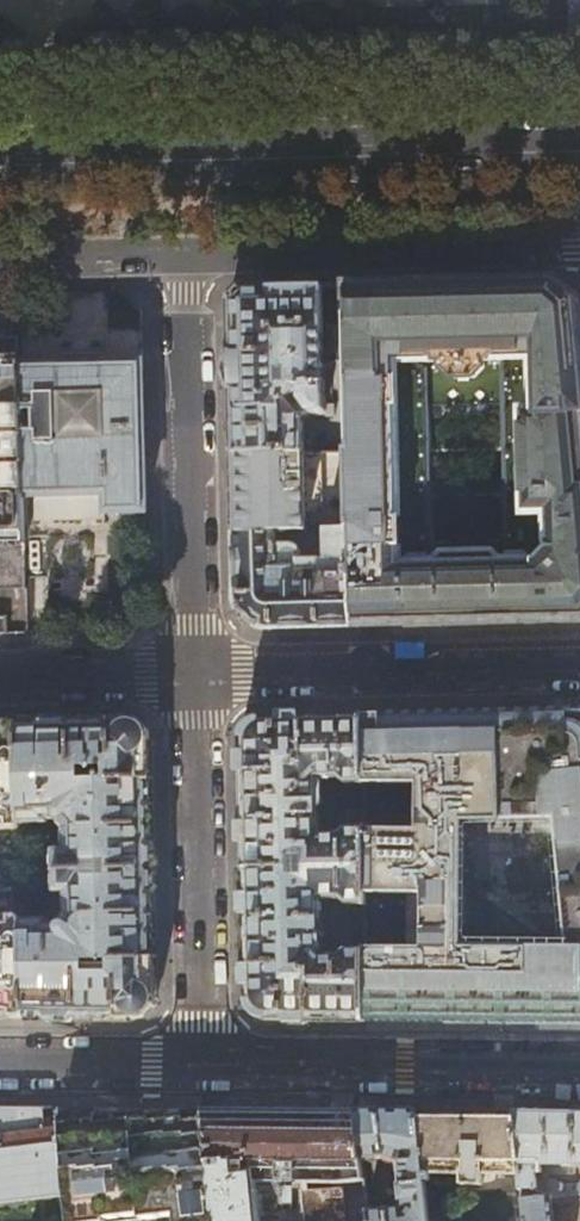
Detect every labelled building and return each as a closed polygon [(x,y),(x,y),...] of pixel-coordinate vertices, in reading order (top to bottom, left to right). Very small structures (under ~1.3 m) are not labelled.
[(348,285),(350,361),(352,452),(348,452),(350,528),(352,625),(410,624),(553,620),(579,619),(579,328),(579,320),(577,300),(555,282),(530,282),(392,285),(348,285)] [(350,361),(348,285),(284,287),(248,288),(230,306),(232,380),(234,454),(304,453),(303,420),(288,402),(282,403),(282,395),(287,394),(292,391),(295,387),(296,382),(303,382),(302,402),(313,416),(338,415),(338,405),(326,405),(325,362),(350,361)] [(23,366),(23,382),(24,412),(27,412),(27,408),(38,408),(39,431),(28,431),(27,427),(24,427),(25,497),(109,495),(109,513),(146,511),(142,363),(107,364),(107,353),(56,355),(56,365),(23,366)] [(23,382),(0,382),(0,530),(26,529),(25,497),(24,427),(24,412),(23,382)] [(290,544),(289,529),(306,530),(306,512),(304,468),(322,468),(322,452),(304,453),(234,454),(235,494),(237,572),(237,602),(239,608),(243,612),(254,622),(260,626),(267,627),(352,625),(350,529),(325,529),(326,560),(305,560),(304,553),(301,548),(296,545),(290,544)] [(323,512),(322,468),(304,468),(306,512),(323,512)] [(465,715),(366,717),(366,715),(362,715),(364,786),(417,784),(419,831),(365,831),(365,867),(365,893),(422,893),(423,948),(365,946),(365,948),(364,1016),(506,1017),(579,1018),(579,1013),(555,994),(579,961),(579,712),(465,715)] [(305,868),(365,867),(365,831),(365,826),(346,827),(338,832),(319,831),(319,805),(325,804),(325,790),(319,790),(320,787),(318,787),(318,781),(341,781),(349,787),(364,787),(364,786),(362,715),(311,716),(261,717),(241,738),(242,790),(243,868),(290,868),(289,858),(305,857),(305,868)] [(20,824),(20,825),(45,824),(47,822),(47,820),(57,820),(65,830),(64,831),(64,851),(54,851),(53,853),(53,871),(154,869),(151,740),(130,720),(18,723),(20,824)] [(18,723),(0,723),(0,829),(14,829),(17,824),(20,824),(18,723)] [(365,893),(365,867),(305,868),(305,877),(290,877),(290,868),(243,868),(245,942),(246,1000),(267,1021),(312,1021),(364,1021),(364,1016),(365,948),(347,948),(340,954),(317,954),(317,945),(319,945),(319,943),(325,942),(325,928),(319,928),(320,901),(338,901),(347,906),(365,907),(365,893)] [(155,942),(154,869),(53,871),(53,889),(55,892),(65,891),(65,910),(67,911),(57,922),(49,922),(49,921),(47,919),(23,919),(25,1018),(125,1019),(136,1019),(157,998),(155,942)] [(25,1018),(23,919),(21,919),(18,913),(0,913),(0,1018),(25,1018)] [(57,1108),(9,1108),(0,1108),(0,1202),(66,1195),(57,1108)] [(205,1109),(150,1117),(149,1110),(96,1116),(96,1110),(60,1114),(60,1108),(57,1108),(66,1195),(69,1220),(126,1220),(177,1215),(177,1220),(218,1220),(205,1109)] [(218,1220),(348,1220),(343,1183),(353,1181),(364,1180),(362,1162),(356,1111),(343,1111),(304,1110),(243,1110),(209,1109),(205,1109),(218,1220)] [(356,1111),(362,1162),(385,1160),(384,1165),(390,1167),(391,1162),(398,1164),(403,1205),(368,1209),(369,1220),(428,1220),(424,1181),(417,1111),(390,1111),(356,1111)] [(473,1112),(417,1111),(424,1181),(430,1181),(430,1174),(462,1174),(462,1185),(484,1185),(484,1174),(521,1175),(514,1112),(473,1112)] [(578,1113),(514,1112),(521,1175),(523,1199),(559,1195),(579,1193),(579,1182),(563,1183),(555,1178),(541,1178),(540,1171),(543,1171),(542,1165),(554,1164),(575,1164),(575,1171),(579,1171),(579,1113),(578,1113)] [(559,1195),(523,1199),(525,1220),(553,1220),(551,1203),(559,1202),(559,1195)]
